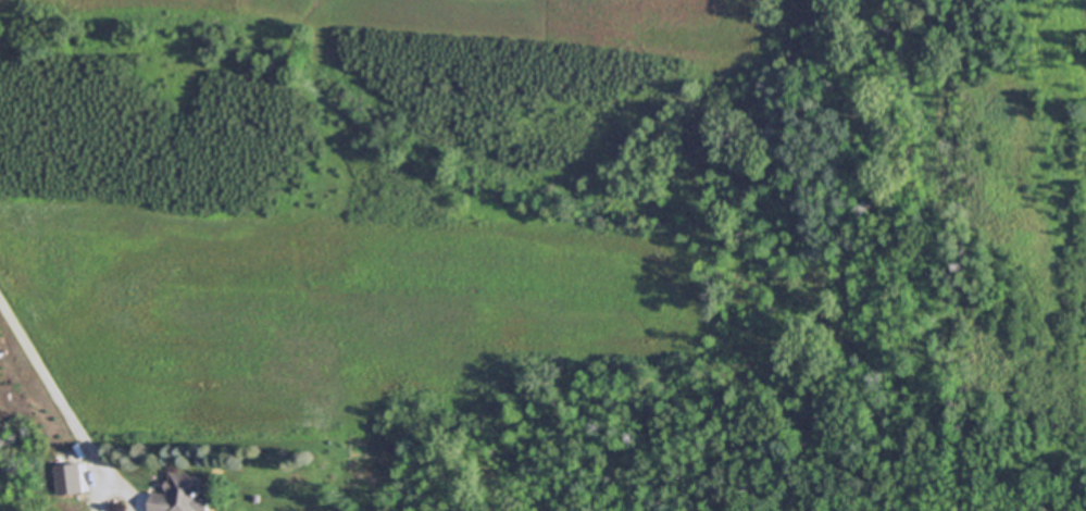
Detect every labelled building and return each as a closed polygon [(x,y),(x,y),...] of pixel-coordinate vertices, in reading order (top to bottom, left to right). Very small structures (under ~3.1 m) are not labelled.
[(81,494),(78,464),(52,466),(55,496),(81,494)] [(197,508),(196,510),(150,510),(153,491),(168,494),(170,488),(166,488),(167,479),(171,481),(173,471),(201,475),(199,496),(202,496),(200,508),(197,508)]
